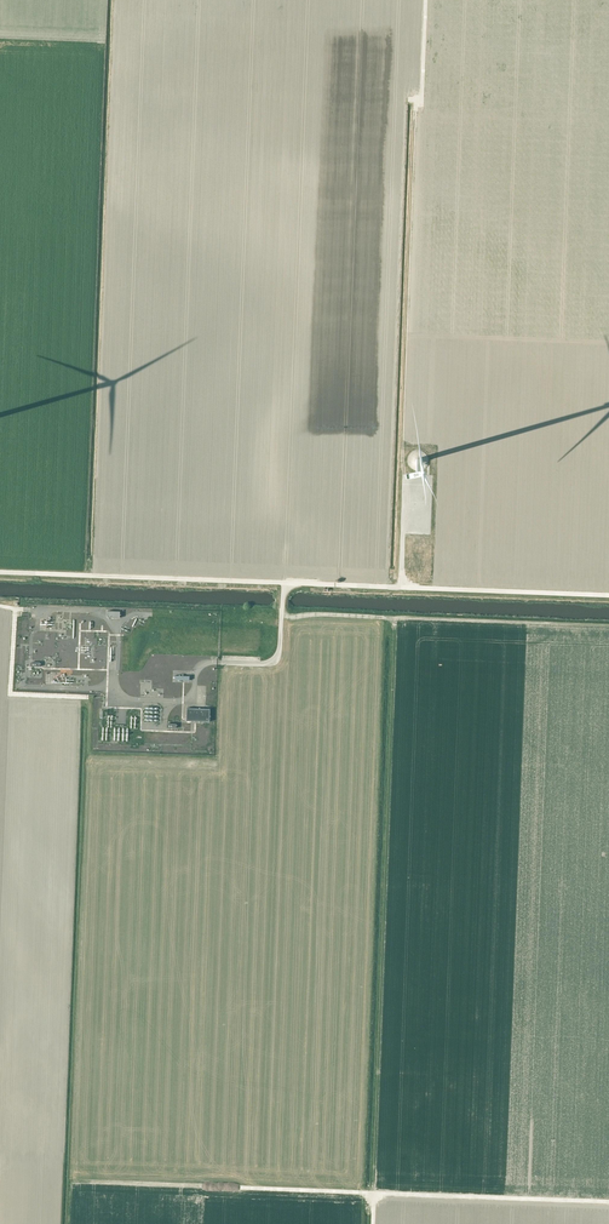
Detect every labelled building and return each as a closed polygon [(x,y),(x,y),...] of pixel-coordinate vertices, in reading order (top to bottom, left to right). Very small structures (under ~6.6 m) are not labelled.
[(100,627),(100,619),(91,618),(90,630),(96,630),(96,627),(100,627)] [(307,673),(308,665),(299,665),(299,673),(307,673)] [(202,694),(202,704),(210,704),(210,695),(202,694)] [(91,743),(90,748),(126,749),(126,744),(95,743),(96,706),(90,706),(89,743),(91,743)] [(187,708),(187,721),(210,721),(210,709),(187,708)] [(156,751),(186,751),(186,744),(181,744),(181,737),(174,737),(174,733),(141,733),(141,743),(152,743),(152,748),(156,748),(156,751)]
